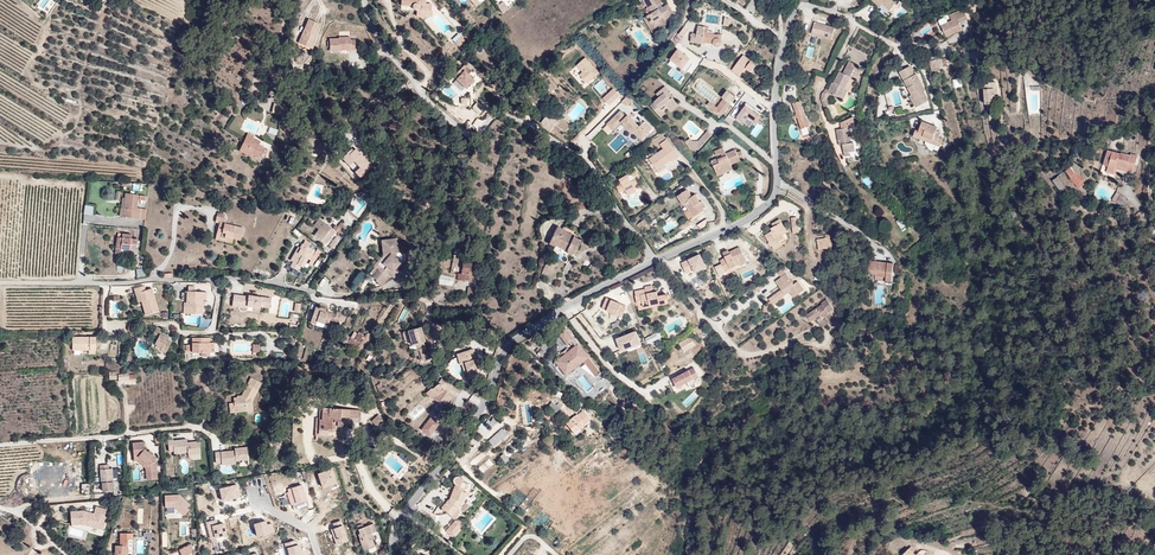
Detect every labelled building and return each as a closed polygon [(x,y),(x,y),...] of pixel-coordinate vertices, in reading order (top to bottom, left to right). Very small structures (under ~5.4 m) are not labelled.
[(431,1),(424,0),(399,0),(399,4),(409,5),(410,7),(413,9),(415,10),(415,13),(433,14),(433,8),(431,7),(431,1)] [(497,5),(502,12),(508,7),(503,0),(497,5)] [(663,3),(659,5),(660,7),(656,9),(653,4),(659,1),(658,0),(640,0),(642,5),(645,3),(649,11),(644,14),(648,22),(652,19),(655,25),(661,22),(660,20),(663,18),(661,15),(663,14),(664,16),(669,13),(663,3)] [(891,0),(869,0),(881,10),(883,7),(891,13),(897,5),(891,0)] [(891,13),(883,7),(881,10),(888,16),(891,13)] [(964,14),(961,7),(948,12),(951,19),(940,24),(946,35),(961,28),(956,18),(964,14)] [(311,45),(317,32),(310,29),(315,19),(310,16),(299,40),(311,45)] [(810,29),(831,35),(834,24),(813,18),(810,29)] [(315,31),(320,21),(315,19),(310,29),(315,31)] [(686,29),(685,38),(696,40),(697,37),(707,38),(709,41),(710,42),(712,42),(715,41),(715,39),(715,36),(716,30),(712,30),(698,28),(699,22),(692,22),(691,30),(686,29)] [(682,31),(675,26),(670,34),(676,39),(682,31)] [(861,38),(864,33),(858,29),(855,35),(861,38)] [(455,41),(462,36),(458,31),(451,38),(455,41)] [(351,34),(339,34),(339,36),(329,36),(329,50),(341,50),(341,48),(356,48),(357,36),(351,36),(351,34)] [(668,58),(687,72),(695,61),(676,48),(668,58)] [(737,50),(727,64),(729,66),(728,67),(733,71),(744,56),(737,50)] [(853,60),(855,58),(845,53),(839,65),(837,64),(831,76),(830,75),(826,83),(825,86),(826,87),(837,92),(842,82),(848,71),(853,60)] [(585,56),(576,64),(582,71),(579,73),(586,83),(599,73),(585,56)] [(854,74),(859,63),(853,60),(848,71),(854,74)] [(923,88),(914,72),(912,73),(908,64),(897,70),(902,79),(906,76),(910,83),(905,86),(909,93),(907,94),(914,106),(927,98),(922,89),(923,88)] [(946,70),(945,64),(943,64),(934,65),(935,72),(944,71),(946,70)] [(456,83),(464,91),(473,83),(467,78),(471,74),(464,67),(454,78),(457,81),(456,83)] [(548,87),(553,82),(544,72),(543,71),(538,77),(548,87)] [(556,80),(546,71),(544,72),(553,82),(556,80)] [(959,77),(952,78),(954,87),(961,85),(959,77)] [(1003,101),(1003,93),(999,94),(998,82),(994,82),(994,78),(985,79),(989,105),(997,104),(997,102),(1003,101)] [(824,91),(826,87),(825,86),(826,83),(824,82),(823,82),(821,82),(819,84),(817,88),(817,93),(820,101),(826,98),(824,91)] [(840,94),(846,84),(842,82),(837,92),(840,94)] [(441,91),(452,100),(458,94),(446,85),(441,91)] [(664,109),(673,101),(668,96),(669,94),(660,85),(656,88),(658,91),(645,103),(655,114),(663,107),(664,109)] [(721,96),(729,101),(734,94),(726,88),(721,96)] [(711,103),(703,97),(701,101),(715,111),(723,99),(717,94),(711,103)] [(282,101),(273,99),(271,108),(280,110),(282,101)] [(667,111),(675,103),(673,101),(664,109),(667,111)] [(568,115),(574,121),(585,107),(578,102),(568,115)] [(750,129),(762,114),(745,102),(734,118),(750,129)] [(809,125),(804,108),(801,109),(800,105),(795,106),(801,128),(809,125)] [(621,121),(639,140),(647,132),(622,107),(605,123),(612,130),(621,121)] [(852,121),(850,111),(837,117),(838,123),(833,124),(835,133),(838,133),(840,147),(846,146),(852,145),(851,136),(849,136),(846,122),(852,121)] [(552,130),(557,124),(562,127),(565,123),(558,118),(555,122),(549,117),(548,118),(544,116),(538,126),(548,133),(550,129),(552,130)] [(934,143),(939,130),(934,129),(935,125),(920,119),(916,129),(913,128),(911,134),(934,143)] [(558,134),(563,127),(557,124),(552,130),(558,134)] [(694,149),(708,133),(703,128),(694,138),(687,138),(686,136),(680,142),(686,148),(694,149)] [(250,149),(260,154),(264,144),(258,141),(260,138),(252,134),(253,132),(247,129),(238,147),(249,152),(250,149)] [(609,145),(616,152),(627,140),(620,133),(609,145)] [(679,156),(666,138),(659,142),(663,148),(649,158),(656,168),(659,169),(663,166),(663,164),(669,160),(670,161),(679,156)] [(370,158),(352,140),(341,151),(359,169),(370,158)] [(712,154),(722,149),(719,144),(710,150),(712,154)] [(728,164),(741,157),(737,150),(732,153),(730,149),(708,162),(710,166),(713,165),(719,175),(720,174),(718,171),(729,165),(728,164)] [(1128,168),(1132,155),(1119,150),(1117,157),(1112,155),(1108,167),(1118,170),(1119,166),(1128,168)] [(1108,167),(1113,154),(1104,151),(1100,164),(1108,167)] [(1138,171),(1142,158),(1132,155),(1128,168),(1138,171)] [(1086,186),(1075,164),(1067,167),(1078,190),(1086,186)] [(719,175),(713,165),(710,166),(716,177),(719,175)] [(720,174),(731,168),(729,165),(718,171),(720,174)] [(630,187),(635,184),(632,180),(637,177),(631,169),(626,173),(629,177),(626,180),(624,182),(619,176),(614,181),(617,184),(611,188),(616,195),(621,192),(622,193),(630,187)] [(1073,192),(1062,169),(1055,172),(1066,196),(1073,192)] [(624,196),(633,191),(630,187),(622,193),(624,196)] [(699,199),(698,198),(696,198),(691,191),(688,193),(684,187),(675,193),(673,195),(679,204),(681,203),(690,216),(700,209),(699,207),(703,205),(699,199)] [(1121,192),(1123,189),(1119,187),(1115,195),(1118,197),(1121,192)] [(1131,198),(1128,192),(1123,189),(1121,192),(1124,194),(1127,200),(1131,198)] [(134,216),(134,203),(130,203),(131,191),(120,191),(120,196),(116,197),(116,206),(119,206),(119,216),(134,216)] [(94,206),(86,205),(85,213),(93,214),(94,206)] [(881,215),(883,209),(877,207),(875,213),(881,215)] [(241,241),(245,228),(226,222),(227,217),(217,215),(216,221),(218,221),(215,236),(224,238),(225,236),(241,241)] [(907,227),(902,217),(896,220),(901,231),(907,227)] [(322,229),(327,223),(320,218),(315,224),(319,228),(322,229)] [(638,223),(637,225),(640,229),(648,223),(645,219),(638,223)] [(684,220),(676,225),(679,230),(687,224),(684,220)] [(341,232),(347,224),(344,221),(341,225),(338,223),(335,228),(338,229),(341,232)] [(772,244),(774,246),(785,238),(781,232),(785,229),(779,221),(768,229),(770,231),(764,236),(771,245),(772,244)] [(326,244),(338,229),(327,223),(322,229),(319,228),(313,235),(326,244)] [(558,229),(551,226),(544,244),(561,250),(564,254),(566,255),(568,254),(570,252),(578,235),(559,226),(558,229)] [(299,237),(302,233),(295,228),(293,231),(299,237)] [(133,251),(134,236),(114,235),(114,249),(119,250),(133,251)] [(234,244),(235,239),(225,236),(224,238),(215,236),(214,239),(234,244)] [(817,243),(818,250),(833,247),(831,236),(818,238),(819,242),(817,243)] [(396,266),(403,258),(402,253),(400,250),(398,250),(396,237),(389,238),(389,244),(382,245),(383,252),(386,254),(388,255),(383,261),(386,264),(384,267),(381,264),(378,267),(372,275),(377,278),(376,279),(377,281),(380,283),(381,281),(383,282),(388,276),(386,273),(388,270),(391,273),(396,266)] [(299,247),(291,260),(294,262),(291,266),(298,271),(301,266),(304,268),(309,260),(311,261),(310,263),(314,266),(323,252),(318,249),(317,251),(312,248),(311,249),(304,244),(301,248),(299,247)] [(725,271),(738,264),(735,257),(742,254),(738,247),(727,252),(726,250),(720,252),(723,258),(719,260),(720,263),(717,264),(718,266),(713,268),(717,277),(725,273),(725,271)] [(383,261),(388,255),(386,254),(383,252),(375,263),(378,267),(381,264),(384,267),(386,264),(383,261)] [(745,261),(742,254),(735,257),(738,264),(745,261)] [(893,257),(869,255),(868,268),(874,268),(874,270),(886,272),(885,277),(891,277),(893,257)] [(469,268),(469,262),(459,262),(459,274),(464,274),(464,279),(472,279),(472,268),(469,268)] [(394,276),(399,269),(396,266),(391,273),(394,276)] [(136,277),(145,276),(145,267),(136,268),(136,277)] [(777,272),(780,276),(785,273),(782,268),(777,272)] [(358,285),(365,273),(359,270),(353,283),(358,285)] [(793,285),(785,273),(780,276),(774,281),(780,289),(767,299),(772,305),(783,297),(782,296),(788,291),(789,293),(794,290),(797,293),(803,289),(798,281),(793,285)] [(440,274),(438,283),(452,286),(454,277),(440,274)] [(147,317),(160,314),(155,291),(147,293),(145,287),(136,289),(137,294),(142,293),(147,317)] [(659,295),(658,290),(647,292),(646,288),(641,289),(642,294),(637,295),(638,303),(642,302),(643,306),(650,305),(650,307),(668,304),(666,293),(659,295)] [(186,293),(185,293),(185,304),(182,303),(181,315),(200,316),(201,305),(198,305),(198,301),(201,301),(205,301),(205,294),(192,293),(186,293)] [(234,295),(232,307),(247,309),(247,307),(260,309),(260,307),(270,308),(271,299),(248,296),(248,297),(234,295)] [(819,314),(832,299),(830,295),(823,299),(825,300),(809,310),(813,317),(819,314)] [(619,316),(624,304),(606,296),(601,308),(619,316)] [(831,314),(834,313),(831,309),(836,306),(832,299),(819,314),(826,324),(834,319),(831,314)] [(312,306),(307,323),(325,329),(327,321),(335,324),(339,313),(334,312),(333,315),(322,311),(322,310),(312,306)] [(402,323),(408,311),(403,308),(397,321),(402,323)] [(147,337),(150,330),(144,327),(141,334),(147,337)] [(164,354),(173,340),(162,333),(163,331),(156,327),(151,336),(155,338),(151,345),(153,346),(150,350),(158,355),(160,352),(164,354)] [(421,327),(407,331),(412,346),(415,345),(417,349),(413,350),(414,356),(418,355),(420,361),(432,357),(430,351),(426,352),(423,342),(425,341),(421,327)] [(565,327),(559,331),(568,344),(572,341),(575,345),(578,343),(565,327)] [(614,337),(619,349),(640,342),(635,329),(614,337)] [(656,340),(664,335),(661,329),(647,338),(651,345),(656,342),(656,340)] [(352,346),(359,335),(352,330),(348,336),(339,331),(335,337),(344,343),(345,342),(352,346)] [(150,338),(147,337),(141,334),(139,333),(137,338),(147,343),(150,338)] [(697,345),(691,336),(680,344),(685,352),(697,345)] [(93,338),(69,337),(70,351),(93,352),(93,338)] [(209,354),(209,344),(206,344),(206,338),(191,338),(192,354),(201,354),(209,354)] [(588,356),(578,343),(575,345),(556,360),(566,373),(571,370),(588,356)] [(478,375),(473,359),(475,358),(471,347),(453,352),(454,359),(459,357),(464,373),(466,372),(468,378),(478,375)] [(601,371),(588,356),(571,370),(573,373),(578,369),(582,373),(589,367),(596,375),(601,371)] [(464,373),(459,357),(454,359),(456,364),(458,363),(460,374),(464,373)] [(671,377),(676,387),(698,375),(693,366),(671,377)] [(122,382),(126,382),(126,381),(134,381),(134,375),(126,375),(126,374),(120,374),(120,373),(107,373),(107,379),(116,379),(116,382),(122,382)] [(250,397),(260,381),(246,374),(231,398),(250,397)] [(442,411),(454,393),(448,389),(446,392),(443,390),(448,383),(441,378),(437,383),(432,389),(430,388),(424,393),(429,399),(433,396),(439,400),(434,407),(442,411)] [(472,394),(468,400),(477,406),(481,400),(472,394)] [(251,412),(250,397),(231,398),(232,409),(237,409),(237,413),(251,412)] [(341,420),(339,415),(339,414),(351,414),(351,406),(316,406),(316,416),(314,416),(315,435),(334,435),(334,424),(340,424),(341,422),(341,420)] [(549,419),(556,413),(551,406),(544,412),(549,419)] [(573,432),(588,422),(581,412),(566,423),(573,432)] [(379,420),(375,413),(366,419),(371,426),(379,420)] [(493,426),(497,419),(492,417),(489,424),(493,426)] [(434,431),(440,422),(435,418),(432,422),(429,420),(423,428),(426,430),(429,427),(434,431)] [(576,436),(588,428),(585,424),(573,432),(576,436)] [(487,440),(493,446),(507,433),(501,427),(487,440)] [(187,444),(186,440),(173,442),(172,440),(168,441),(169,453),(174,452),(174,454),(188,453),(188,456),(200,455),(199,442),(187,444)] [(143,449),(143,442),(133,442),(134,460),(144,468),(144,481),(156,481),(155,460),(151,456),(147,452),(143,449)] [(248,461),(247,449),(238,449),(238,452),(234,452),(215,454),(216,464),(221,464),(221,466),(235,465),(235,462),(248,461)] [(499,456),(505,461),(508,457),(502,452),(499,456)] [(111,493),(110,472),(105,472),(105,468),(96,468),(95,469),(95,471),(96,472),(97,485),(99,485),(99,494),(111,493)] [(664,477),(660,473),(654,477),(657,482),(664,477)] [(459,511),(466,500),(462,497),(463,495),(467,498),(472,492),(470,493),(464,488),(465,486),(454,481),(452,482),(450,483),(452,488),(455,491),(446,504),(438,510),(446,520),(454,514),(451,511),(456,507),(459,511)] [(306,503),(300,486),(284,492),(284,493),(286,495),(290,508),(306,503)] [(162,496),(163,507),(171,507),(181,517),(186,511),(184,509),(186,507),(176,496),(162,496)] [(307,507),(306,503),(290,508),(292,512),(307,507)] [(103,523),(107,511),(95,507),(92,514),(92,517),(88,516),(89,513),(82,511),(69,512),(70,525),(81,524),(97,529),(99,522),(103,523)] [(448,523),(456,516),(454,514),(446,520),(448,523)] [(371,548),(366,536),(373,533),(369,524),(353,530),(355,534),(353,535),(358,548),(363,546),(365,551),(371,548)] [(455,526),(453,524),(449,524),(441,534),(447,539),(455,529),(455,526)] [(126,540),(130,540),(130,533),(121,533),(121,547),(114,547),(114,554),(127,554),(126,540)] [(177,554),(187,554),(187,546),(175,552),(177,554)]
